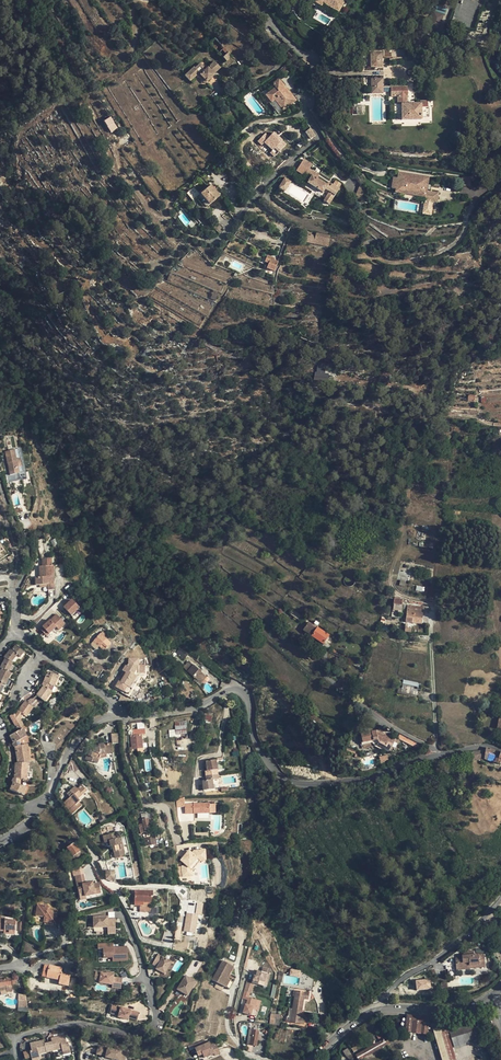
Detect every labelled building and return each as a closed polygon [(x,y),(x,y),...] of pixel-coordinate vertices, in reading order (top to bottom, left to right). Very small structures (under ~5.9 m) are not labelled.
[(315,2),(321,5),(321,6),(323,4),(337,12),(344,0),(317,0),(315,2)] [(337,12),(323,4),(321,6),(321,5),(319,8),(335,17),(337,12)] [(442,16),(433,13),(429,26),(438,29),(442,16)] [(232,56),(224,48),(218,53),(226,62),(232,56)] [(403,57),(403,49),(383,50),(384,57),(403,57)] [(381,52),(370,52),(371,67),(375,67),(377,67),(382,67),(381,52)] [(220,67),(215,61),(206,69),(201,63),(195,68),(194,67),(185,76),(190,81),(196,75),(200,75),(207,82),(214,74),(220,67)] [(292,71),(287,65),(280,71),(285,77),(292,71)] [(207,82),(200,75),(196,75),(204,84),(207,82)] [(296,100),(279,79),(272,84),(267,89),(261,93),(270,104),(274,100),(283,111),(296,100)] [(375,79),(371,79),(371,88),(382,88),(382,87),(382,79),(377,79),(375,79)] [(407,87),(390,87),(390,92),(390,96),(397,96),(398,104),(394,104),(394,113),(401,114),(401,120),(421,120),(421,118),(429,117),(428,107),(427,107),(427,101),(420,101),(420,104),(413,104),(408,104),(407,104),(406,96),(407,96),(407,87)] [(283,111),(274,100),(270,104),(278,114),(283,111)] [(368,105),(359,105),(359,110),(359,114),(368,114),(368,105)] [(111,132),(118,128),(111,116),(104,120),(111,132)] [(310,128),(305,132),(310,139),(315,136),(310,128)] [(275,157),(287,143),(274,131),(269,136),(265,132),(257,141),(262,145),(264,143),(272,150),(270,153),(275,157)] [(312,164),(304,159),(296,170),(305,176),(306,174),(311,177),(304,187),(320,197),(321,195),(325,198),(323,201),(329,204),(335,195),(339,189),(338,189),(341,184),(336,180),(333,185),(331,184),(329,187),(317,179),(319,175),(310,169),(312,164)] [(429,177),(399,172),(398,178),(394,177),(392,189),(396,189),(396,192),(405,194),(405,191),(417,193),(416,196),(425,197),(424,203),(429,203),(429,202),(433,203),(437,204),(439,193),(427,191),(427,189),(428,185),(429,177)] [(471,177),(462,176),(461,185),(470,185),(471,177)] [(291,182),(287,179),(284,184),(282,183),(279,188),(285,191),(291,182)] [(222,194),(213,184),(211,186),(219,196),(222,194)] [(360,184),(356,194),(362,197),(365,190),(360,184)] [(219,196),(211,186),(208,188),(201,194),(197,197),(206,207),(209,205),(217,198),(219,196)] [(197,197),(201,194),(195,187),(187,193),(193,201),(197,197)] [(330,235),(316,233),(315,235),(314,243),(328,246),(330,235)] [(315,235),(310,234),(310,235),(307,235),(305,242),(314,243),(315,235)] [(112,259),(106,254),(101,259),(107,264),(112,259)] [(278,261),(274,259),(271,264),(269,263),(266,268),(274,271),(276,266),(278,261)] [(315,379),(327,381),(328,366),(316,365),(315,379)] [(26,472),(21,448),(5,452),(10,475),(7,476),(9,482),(14,481),(13,475),(19,474),(26,472)] [(19,474),(20,480),(27,479),(26,472),(19,474)] [(52,559),(42,559),(43,566),(39,566),(40,575),(41,574),(41,577),(40,577),(36,577),(36,585),(39,585),(48,585),(48,587),(48,591),(54,590),(54,583),(54,566),(52,566),(52,559)] [(71,598),(63,607),(72,615),(80,607),(71,598)] [(395,599),(394,599),(394,605),(393,610),(398,611),(402,612),(402,606),(403,600),(400,600),(395,599)] [(423,607),(407,605),(407,609),(406,618),(406,622),(412,623),(413,618),(422,619),(423,611),(423,607)] [(293,611),(291,614),(301,621),(303,618),(293,611)] [(56,627),(59,630),(66,623),(56,613),(40,629),(47,636),(56,627)] [(309,622),(303,631),(311,636),(323,644),(329,636),(317,628),(309,622)] [(100,634),(94,641),(100,647),(102,645),(106,648),(110,644),(106,640),(104,637),(101,635),(100,634)] [(0,671),(0,687),(2,683),(5,685),(8,679),(11,673),(10,673),(7,672),(12,663),(11,662),(17,655),(19,656),(20,657),(24,652),(23,652),(16,645),(12,650),(11,649),(3,657),(5,658),(0,668),(1,669),(0,671)] [(181,648),(178,651),(184,656),(187,653),(181,648)] [(19,656),(14,662),(20,668),(30,657),(24,652),(20,657),(19,656)] [(153,662),(142,662),(142,668),(144,668),(144,671),(148,672),(148,668),(153,668),(153,662)] [(11,673),(8,679),(15,683),(22,669),(20,668),(14,665),(10,673),(11,673)] [(194,665),(190,669),(189,668),(187,670),(188,671),(197,681),(204,674),(194,665)] [(46,675),(43,682),(45,682),(43,686),(36,696),(44,701),(51,692),(48,689),(50,685),(54,686),(59,675),(51,672),(49,676),(46,675)] [(132,674),(126,684),(131,687),(127,692),(131,695),(133,693),(136,688),(139,684),(140,682),(136,679),(138,677),(132,674)] [(414,687),(403,685),(402,688),(401,692),(412,694),(417,695),(418,690),(413,689),(414,687)] [(25,701),(18,711),(17,710),(19,711),(17,714),(16,713),(10,716),(18,731),(9,736),(13,743),(12,744),(13,747),(15,747),(16,752),(16,754),(18,763),(15,763),(14,779),(13,779),(12,781),(13,782),(9,789),(23,795),(26,788),(20,785),(20,779),(26,780),(27,771),(24,771),(24,762),(27,762),(26,753),(28,752),(27,744),(21,745),(20,740),(26,736),(22,729),(24,727),(20,719),(23,715),(26,717),(33,706),(25,701)] [(499,720),(499,717),(492,716),(491,727),(497,728),(499,720)] [(186,725),(175,726),(176,735),(187,734),(186,725)] [(368,733),(361,735),(361,737),(360,737),(360,739),(362,745),(363,744),(371,743),(374,742),(375,742),(373,744),(374,745),(375,746),(377,747),(380,749),(381,750),(383,750),(384,749),(385,750),(387,750),(391,752),(397,739),(394,738),(393,739),(386,736),(384,735),(384,736),(376,733),(376,732),(376,731),(372,732),(372,729),(368,730),(368,733)] [(120,734),(111,734),(112,744),(120,743),(120,734)] [(133,735),(130,736),(132,749),(143,748),(142,734),(133,735)] [(418,745),(398,734),(397,738),(416,748),(417,747),(418,745)] [(40,740),(32,743),(39,764),(47,761),(40,740)] [(104,744),(99,745),(100,753),(98,754),(90,750),(88,755),(94,758),(95,756),(97,758),(98,755),(101,755),(105,754),(106,754),(113,753),(111,744),(104,745),(104,744)] [(500,753),(486,747),(486,750),(469,752),(470,761),(479,760),(478,757),(485,756),(484,759),(500,764),(500,761),(500,753)] [(205,771),(206,776),(218,774),(217,770),(216,760),(206,761),(206,764),(207,767),(207,771),(205,771)] [(73,770),(69,774),(78,783),(82,779),(73,770)] [(78,783),(69,774),(66,778),(75,787),(78,783)] [(218,774),(206,776),(206,780),(202,781),(204,790),(213,789),(212,780),(218,779),(218,774)] [(75,787),(70,792),(71,793),(68,795),(70,798),(65,802),(67,804),(65,806),(72,814),(82,806),(79,802),(80,801),(78,799),(82,795),(87,791),(89,794),(91,792),(84,783),(77,789),(75,787)] [(193,804),(185,804),(185,813),(193,813),(193,804)] [(215,804),(193,804),(193,813),(194,813),(215,813),(215,804)] [(145,830),(150,829),(149,824),(148,818),(146,813),(141,815),(142,819),(143,824),(140,824),(139,824),(141,834),(146,833),(145,830)] [(145,839),(145,843),(154,841),(153,838),(151,824),(149,824),(150,829),(145,830),(146,833),(147,839),(145,839)] [(119,833),(109,835),(108,831),(112,830),(111,826),(102,828),(104,837),(103,837),(105,843),(110,841),(111,847),(113,846),(115,858),(124,856),(119,833)] [(154,841),(145,843),(146,847),(157,845),(156,837),(153,838),(154,841)] [(74,843),(67,848),(74,857),(75,856),(76,857),(77,857),(78,857),(79,857),(79,856),(80,856),(80,855),(80,854),(79,853),(80,852),(74,843)] [(205,850),(194,851),(192,854),(189,856),(186,854),(183,858),(181,860),(184,863),(185,864),(183,866),(182,866),(182,877),(190,876),(189,868),(197,858),(206,858),(205,850)] [(206,858),(197,858),(189,868),(190,876),(193,876),(192,870),(200,861),(206,861),(206,858)] [(115,880),(114,871),(106,871),(106,877),(115,881),(115,880)] [(77,885),(79,894),(84,893),(85,896),(101,893),(99,883),(93,884),(93,882),(85,883),(83,874),(75,876),(77,885)] [(140,891),(135,891),(134,905),(143,905),(143,903),(151,903),(151,897),(153,897),(153,892),(140,891)] [(198,914),(202,914),(203,903),(195,902),(195,905),(187,905),(184,931),(196,932),(198,914)] [(55,924),(57,913),(47,911),(48,906),(37,904),(35,915),(44,917),(43,922),(44,922),(55,924)] [(4,931),(4,934),(15,934),(15,920),(5,919),(5,918),(2,917),(0,917),(0,931),(4,931)] [(94,928),(108,927),(115,927),(115,919),(108,919),(108,917),(93,917),(94,928)] [(165,931),(155,929),(152,939),(162,942),(165,931)] [(483,936),(479,930),(474,934),(477,940),(483,936)] [(233,934),(226,931),(224,939),(231,941),(233,934)] [(103,948),(104,958),(112,957),(113,961),(128,961),(127,947),(103,948)] [(484,965),(483,954),(474,955),(474,951),(463,951),(464,956),(462,956),(462,958),(456,958),(456,963),(459,963),(459,969),(470,968),(470,966),(484,965)] [(165,974),(171,962),(158,954),(152,964),(157,967),(156,969),(165,974)] [(221,965),(212,980),(217,983),(224,987),(226,988),(226,987),(229,981),(230,980),(227,979),(229,974),(233,967),(224,962),(219,959),(217,963),(221,965)] [(62,968),(49,965),(47,976),(60,978),(60,980),(59,984),(68,986),(70,976),(61,974),(62,968)] [(247,981),(244,991),(250,993),(251,993),(253,988),(254,984),(255,984),(263,986),(267,974),(257,971),(256,976),(254,976),(252,983),(247,981)] [(100,983),(113,985),(113,982),(122,983),(122,978),(114,977),(114,974),(96,972),(95,979),(100,980),(100,983)] [(229,974),(227,979),(230,980),(229,981),(232,983),(235,977),(229,974)] [(196,982),(185,976),(177,989),(188,996),(196,982)] [(0,980),(0,991),(7,990),(7,992),(12,991),(10,979),(0,980)] [(430,979),(416,980),(416,990),(431,989),(430,979)] [(224,987),(217,983),(214,987),(221,991),(224,987)] [(250,993),(244,991),(242,998),(247,1000),(246,1005),(245,1005),(243,1013),(251,1015),(254,1016),(256,1011),(254,1010),(252,1010),(253,1007),(255,1008),(257,1000),(248,998),(250,993)] [(309,993),(295,991),(292,1009),(301,1011),(303,999),(307,1000),(309,993)] [(139,1012),(112,1005),(110,1013),(119,1016),(118,1017),(128,1020),(129,1018),(137,1020),(139,1012)] [(301,1011),(292,1009),(289,1008),(288,1016),(286,1016),(286,1021),(288,1022),(304,1024),(305,1019),(303,1018),(300,1018),(301,1011)] [(270,1018),(269,1024),(274,1025),(275,1019),(279,1019),(280,1015),(275,1015),(275,1012),(271,1011),(271,1014),(270,1018)] [(427,1034),(429,1018),(407,1015),(405,1032),(427,1034)] [(477,1042),(471,1024),(458,1027),(456,1028),(455,1026),(448,1028),(454,1050),(477,1042)] [(446,1029),(446,1027),(434,1030),(436,1036),(443,1059),(452,1059),(455,1059),(446,1029)] [(259,1031),(252,1030),(250,1045),(256,1046),(257,1040),(258,1035),(259,1031)] [(48,1042),(50,1051),(62,1049),(62,1051),(70,1050),(68,1042),(66,1042),(65,1035),(51,1038),(52,1042),(48,1042)] [(387,1045),(384,1039),(356,1055),(358,1059),(361,1059),(387,1045)] [(44,1040),(30,1043),(31,1051),(30,1051),(31,1057),(32,1059),(39,1057),(39,1054),(50,1051),(48,1042),(44,1043),(44,1040)] [(215,1047),(214,1047),(213,1044),(211,1045),(210,1042),(207,1044),(196,1048),(199,1056),(200,1059),(207,1059),(216,1057),(221,1055),(221,1053),(218,1046),(215,1047)] [(127,1053),(99,1046),(97,1054),(106,1056),(106,1057),(118,1059),(126,1059),(127,1053)]
